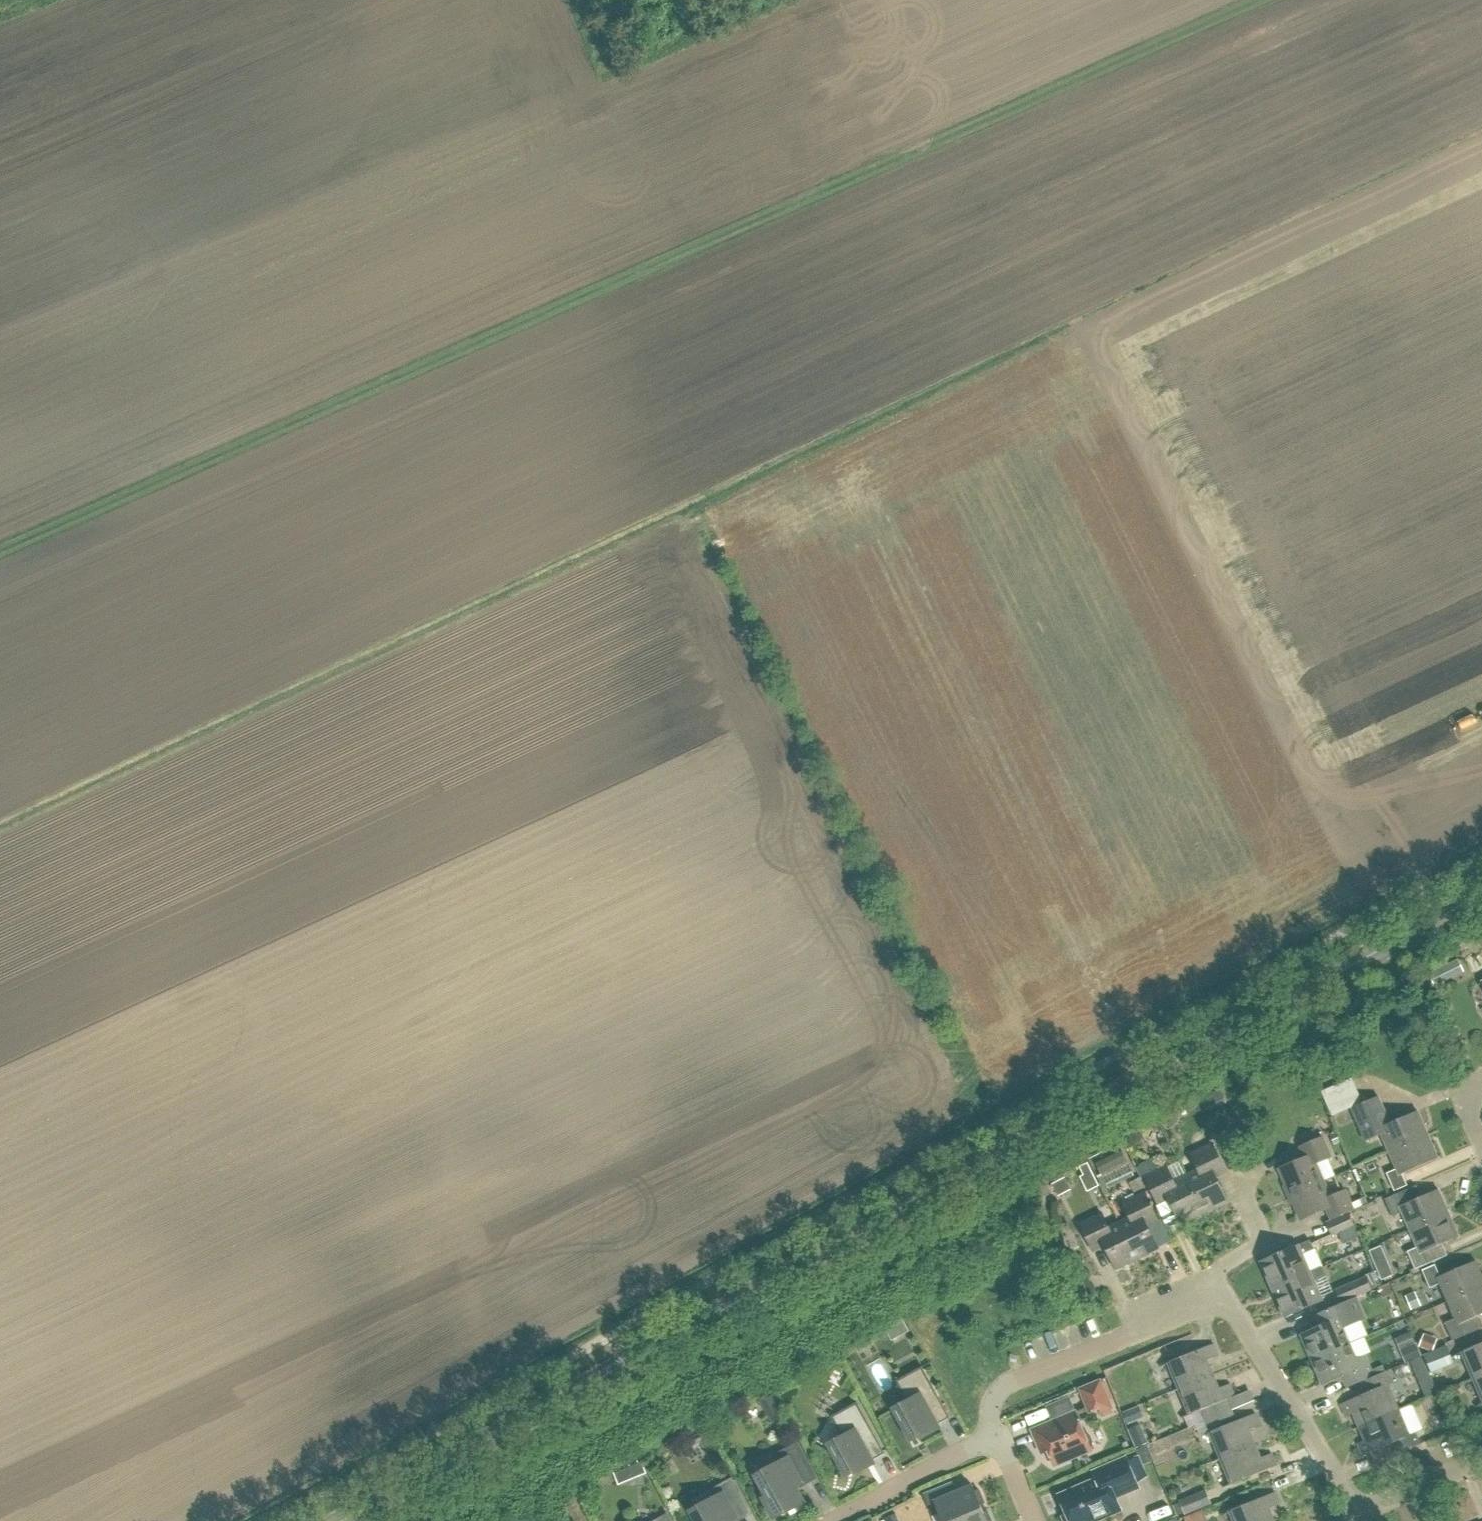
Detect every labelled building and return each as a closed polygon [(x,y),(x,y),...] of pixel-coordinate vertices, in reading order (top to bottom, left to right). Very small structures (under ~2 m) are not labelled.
[(1351,1076),(1320,1089),(1330,1114),(1361,1101),(1351,1076)] [(1382,1134),(1390,1151),(1428,1135),(1418,1111),(1390,1123),(1378,1096),(1351,1108),(1358,1124),(1365,1122),(1372,1138),(1382,1134)] [(1202,1097),(1196,1099),(1201,1111),(1207,1108),(1202,1097)] [(1250,1116),(1241,1121),(1246,1132),(1256,1127),(1250,1116)] [(1387,1173),(1395,1191),(1408,1185),(1403,1174),(1438,1158),(1428,1135),(1390,1151),(1397,1169),(1387,1173)] [(1279,1169),(1290,1194),(1323,1180),(1316,1164),(1331,1157),(1322,1137),(1300,1147),(1305,1158),(1279,1169)] [(1187,1176),(1204,1212),(1227,1201),(1216,1177),(1226,1172),(1213,1144),(1191,1155),(1199,1170),(1187,1176)] [(1123,1147),(1097,1160),(1110,1187),(1136,1173),(1123,1147)] [(1153,1159),(1140,1166),(1145,1176),(1158,1170),(1153,1159)] [(1087,1164),(1081,1167),(1085,1175),(1091,1189),(1098,1185),(1087,1164)] [(1170,1200),(1181,1223),(1204,1212),(1187,1176),(1175,1182),(1167,1167),(1145,1178),(1159,1205),(1170,1200)] [(1055,1181),(1053,1182),(1059,1194),(1061,1193),(1072,1188),(1066,1175),(1055,1181)] [(1141,1177),(1129,1183),(1134,1193),(1146,1187),(1141,1177)] [(1290,1194),(1301,1220),(1327,1209),(1332,1220),(1354,1210),(1345,1190),(1330,1196),(1323,1180),(1290,1194)] [(1403,1212),(1410,1230),(1449,1213),(1439,1190),(1421,1197),(1416,1186),(1385,1199),(1393,1217),(1403,1212)] [(1120,1223),(1137,1259),(1159,1248),(1147,1225),(1158,1219),(1145,1193),(1123,1204),(1130,1218),(1120,1223)] [(1408,1251),(1415,1269),(1448,1255),(1443,1244),(1459,1237),(1449,1213),(1410,1230),(1418,1247),(1408,1251)] [(1105,1246),(1116,1269),(1137,1259),(1120,1223),(1110,1228),(1103,1214),(1080,1225),(1093,1251),(1105,1246)] [(1336,1232),(1341,1244),(1357,1237),(1347,1215),(1325,1225),(1330,1235),(1336,1232)] [(1261,1262),(1273,1289),(1322,1268),(1322,1267),(1310,1272),(1302,1254),(1314,1249),(1310,1240),(1298,1246),(1298,1245),(1261,1262)] [(1388,1258),(1377,1263),(1383,1279),(1395,1274),(1388,1258)] [(1448,1301),(1481,1286),(1481,1275),(1476,1261),(1440,1276),(1435,1265),(1423,1270),(1430,1288),(1440,1284),(1448,1301)] [(1273,1289),(1286,1316),(1322,1300),(1314,1281),(1326,1276),(1322,1268),(1273,1289)] [(1368,1277),(1336,1290),(1341,1302),(1373,1288),(1368,1277)] [(1390,1284),(1380,1288),(1384,1297),(1393,1293),(1390,1284)] [(1453,1340),(1481,1328),(1481,1322),(1479,1315),(1481,1314),(1481,1286),(1448,1301),(1455,1318),(1445,1323),(1453,1340)] [(1415,1293),(1406,1297),(1412,1309),(1421,1305),(1415,1293)] [(1302,1334),(1313,1359),(1349,1343),(1343,1328),(1362,1319),(1353,1298),(1329,1308),(1329,1309),(1317,1315),(1322,1326),(1302,1334)] [(902,1320),(886,1328),(892,1340),(908,1331),(902,1320)] [(1396,1337),(1406,1362),(1421,1355),(1411,1331),(1396,1337)] [(1425,1332),(1420,1345),(1433,1350),(1439,1337),(1425,1332)] [(1371,1333),(1358,1339),(1365,1354),(1378,1347),(1371,1333)] [(1343,1376),(1348,1387),(1373,1376),(1365,1356),(1356,1359),(1349,1343),(1313,1359),(1324,1384),(1343,1376)] [(1472,1378),(1481,1374),(1481,1343),(1461,1352),(1472,1378)] [(1214,1344),(1167,1363),(1178,1389),(1213,1374),(1207,1360),(1219,1356),(1214,1344)] [(1435,1350),(1424,1355),(1430,1370),(1453,1361),(1447,1346),(1435,1350)] [(1421,1357),(1411,1361),(1418,1376),(1428,1372),(1421,1357)] [(896,1381),(908,1402),(895,1409),(911,1439),(950,1418),(922,1367),(896,1381)] [(1359,1427),(1399,1410),(1388,1385),(1394,1382),(1389,1370),(1360,1383),(1365,1394),(1341,1404),(1346,1416),(1353,1413),(1359,1427)] [(1213,1374),(1178,1389),(1189,1415),(1200,1410),(1205,1421),(1232,1410),(1227,1399),(1235,1396),(1230,1384),(1219,1388),(1213,1374)] [(1481,1400),(1481,1374),(1472,1378),(1481,1400)] [(1091,1412),(1102,1407),(1105,1414),(1117,1409),(1104,1378),(1081,1388),(1091,1412)] [(761,1400),(773,1422),(785,1416),(773,1393),(761,1400)] [(831,1416),(843,1438),(830,1445),(846,1475),(885,1453),(857,1402),(831,1416)] [(1124,1411),(1129,1424),(1143,1417),(1138,1405),(1124,1411)] [(1232,1410),(1205,1421),(1209,1432),(1220,1458),(1255,1444),(1249,1430),(1261,1425),(1255,1413),(1237,1421),(1232,1410)] [(1387,1445),(1392,1456),(1420,1444),(1415,1432),(1410,1434),(1399,1410),(1359,1427),(1365,1440),(1358,1443),(1363,1456),(1387,1445)] [(1438,1413),(1446,1432),(1454,1429),(1445,1410),(1438,1413)] [(1031,1430),(1038,1445),(1044,1442),(1054,1466),(1092,1450),(1075,1411),(1031,1430)] [(1150,1441),(1141,1422),(1128,1427),(1136,1447),(1150,1441)] [(701,1441),(705,1447),(709,1445),(701,1431),(687,1439),(692,1447),(701,1441)] [(1255,1444),(1220,1458),(1231,1484),(1277,1465),(1272,1453),(1261,1458),(1255,1444)] [(813,1477),(796,1446),(777,1457),(781,1463),(757,1476),(769,1497),(765,1499),(774,1515),(786,1509),(787,1510),(802,1501),(795,1487),(813,1477)] [(1139,1487),(1126,1457),(1102,1468),(1105,1475),(1059,1495),(1067,1514),(1063,1516),(1065,1520),(1082,1520),(1081,1519),(1090,1515),(1099,1517),(1121,1508),(1116,1497),(1139,1487)] [(642,1463),(630,1468),(634,1478),(646,1473),(642,1463)] [(748,1512),(731,1481),(712,1492),(716,1499),(692,1512),(697,1520),(733,1520),(748,1512)] [(944,1520),(952,1520),(982,1509),(980,1505),(985,1503),(979,1490),(975,1491),(972,1484),(970,1485),(971,1487),(952,1495),(947,1484),(924,1493),(933,1515),(940,1512),(944,1520)] [(1233,1520),(1274,1520),(1269,1509),(1280,1504),(1275,1492),(1229,1511),(1233,1520)] [(988,1511),(983,1512),(982,1509),(952,1520),(992,1520),(988,1511)]
